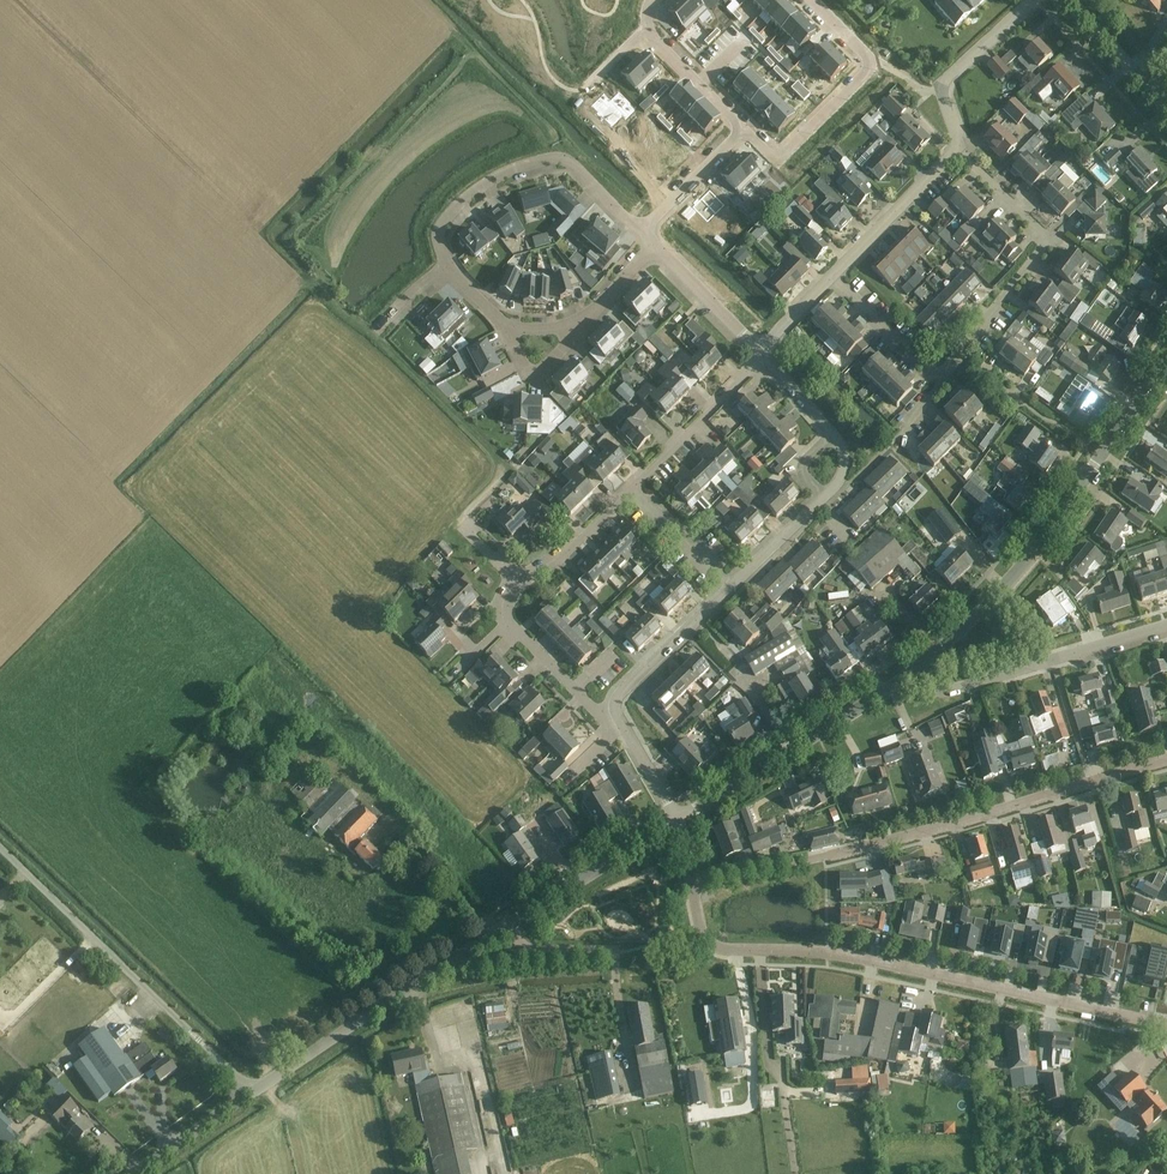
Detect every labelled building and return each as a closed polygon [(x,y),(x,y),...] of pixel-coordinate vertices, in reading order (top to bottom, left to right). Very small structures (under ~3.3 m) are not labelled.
[(678,3),(696,21),(706,10),(696,0),(682,0),(678,3)] [(777,0),(757,0),(753,4),(763,14),(777,0)] [(788,6),(781,0),(777,0),(763,14),(772,22),(788,6)] [(939,2),(936,5),(955,27),(973,11),(985,0),(937,0),(939,2)] [(1139,1),(1138,2),(1158,13),(1162,6),(1163,7),(1166,0),(1138,0),(1139,1)] [(678,3),(668,14),(686,31),(696,21),(678,3)] [(782,32),(797,16),(788,6),(772,22),(782,32)] [(864,11),(867,14),(871,13),(873,9),(870,6),(865,7),(864,11)] [(741,17),(735,11),(731,15),(737,20),(737,21),(741,17)] [(790,41),(806,25),(797,16),(782,32),(790,41)] [(806,25),(790,41),(800,51),(816,35),(806,25)] [(758,35),(753,29),(749,32),(755,39),(758,35)] [(717,30),(711,36),(714,39),(720,33),(717,30)] [(764,41),(758,35),(755,39),(761,45),(764,41)] [(711,36),(705,42),(708,45),(714,39),(711,36)] [(1051,56),(1038,42),(1018,61),(1023,66),(1030,59),(1038,68),(1051,56)] [(821,72),(837,56),(827,46),(811,62),(821,72)] [(777,54),(771,48),(767,51),(773,57),(777,54)] [(1016,58),(1011,52),(1001,61),(1007,67),(1016,58)] [(642,54),(632,65),(649,82),(660,72),(642,54)] [(773,57),(779,63),(782,60),(777,54),(773,57)] [(837,56),(821,72),(831,82),(847,66),(837,56)] [(774,64),(768,58),(765,61),(771,68),(774,64)] [(996,58),(987,66),(1000,81),(1009,73),(996,58)] [(632,65),(621,75),(639,93),(649,82),(632,65)] [(1060,66),(1045,80),(1032,92),(1043,104),(1055,92),(1064,101),(1080,87),(1060,66)] [(783,73),(777,67),(773,70),(779,76),(783,73)] [(749,73),(733,88),(742,97),(757,81),(749,73)] [(789,79),(785,76),(783,73),(779,76),(785,82),(789,79)] [(766,90),(757,81),(742,97),(750,106),(766,90)] [(804,88),(798,82),(795,85),(801,91),(804,88)] [(678,109),(694,94),(684,84),(668,99),(678,109)] [(801,91),(795,85),(791,89),(797,95),(801,91)] [(665,86),(659,92),(663,95),(669,89),(665,86)] [(810,94),(804,88),(801,91),(807,97),(810,94)] [(1024,104),(1032,96),(1025,88),(1017,96),(1024,104)] [(776,100),(766,90),(750,106),(760,116),(776,100)] [(604,92),(589,106),(596,113),(594,115),(601,122),(603,120),(611,129),(623,117),(626,119),(636,109),(618,91),(611,99),(604,92)] [(801,91),(797,95),(803,101),(807,97),(801,91)] [(659,92),(653,98),(657,101),(663,95),(659,92)] [(894,95),(891,92),(882,101),(885,104),(882,107),(897,121),(910,108),(895,94),(894,95)] [(687,118),(703,102),(694,94),(678,109),(687,118)] [(907,104),(911,99),(906,94),(901,99),(907,104)] [(1094,104),(1085,95),(1061,116),(1076,132),(1083,125),(1098,141),(1115,126),(1104,114),(1106,111),(1103,108),(1100,109),(1095,104),(1094,104)] [(784,108),(776,100),(760,116),(769,124),(784,108)] [(1028,113),(1014,100),(1003,111),(1018,126),(1024,119),(1029,114),(1028,113)] [(695,126),(711,111),(703,102),(687,118),(695,126)] [(794,118),(784,108),(769,124),(779,134),(794,118)] [(704,135),(720,119),(711,111),(695,126),(704,135)] [(1028,113),(1029,114),(1024,119),(1028,123),(1035,116),(1030,111),(1028,113)] [(642,113),(633,122),(638,127),(647,118),(642,113)] [(872,120),(877,124),(882,119),(876,113),(871,118),(872,120)] [(663,125),(666,122),(660,116),(657,119),(663,125)] [(930,140),(907,117),(893,131),(915,152),(920,147),(921,149),(930,140)] [(1053,132),(1061,124),(1057,119),(1048,127),(1053,132)] [(877,125),(877,124),(872,120),(866,126),(871,132),(877,125)] [(672,128),(666,122),(663,125),(669,131),(672,128)] [(880,127),(886,132),(891,127),(888,124),(883,124),(880,127)] [(879,140),(885,146),(886,145),(892,139),(877,125),(871,132),(879,140)] [(1008,138),(997,127),(985,140),(996,150),(994,152),(1002,160),(1017,144),(1009,137),(1008,138)] [(682,140),(685,137),(679,131),(676,134),(682,140)] [(1018,175),(1023,179),(1043,159),(1034,151),(1042,143),(1037,138),(1035,136),(1023,148),(1030,155),(1028,157),(1027,155),(1013,170),(1010,172),(1015,178),(1018,175)] [(682,140),(688,146),(691,143),(685,137),(682,140)] [(1058,142),(1042,156),(1050,165),(1066,151),(1058,142)] [(866,154),(856,164),(867,176),(870,173),(880,182),(893,168),(894,170),(903,161),(886,145),(885,146),(872,159),(866,154)] [(846,158),(838,149),(831,156),(839,165),(846,158)] [(1123,158),(1115,149),(1102,161),(1110,170),(1123,158)] [(1143,182),(1137,187),(1139,186),(1145,192),(1157,182),(1152,176),(1157,171),(1148,161),(1150,159),(1145,155),(1144,156),(1138,150),(1125,162),(1143,182)] [(742,155),(732,166),(750,183),(760,173),(742,155)] [(1043,159),(1023,179),(1032,188),(1044,175),(1050,181),(1060,171),(1054,165),(1051,168),(1043,159)] [(862,174),(853,165),(840,178),(846,183),(840,189),(839,189),(836,192),(847,203),(851,200),(858,207),(870,194),(856,180),(862,174)] [(732,166),(722,176),(739,194),(750,183),(732,166)] [(1060,171),(1050,181),(1053,184),(1048,189),(1049,191),(1042,198),(1052,207),(1066,193),(1065,193),(1074,185),(1060,171)] [(824,184),(820,180),(815,186),(826,198),(832,192),(824,184)] [(1101,186),(1088,199),(1089,199),(1085,203),(1096,214),(1096,219),(1085,219),(1085,225),(1082,229),(1085,233),(1085,239),(1092,239),(1095,243),(1099,239),(1105,239),(1105,219),(1104,219),(1104,208),(1103,207),(1107,203),(1101,197),(1106,192),(1101,186)] [(545,188),(520,196),(525,212),(549,205),(553,204),(568,218),(580,206),(564,192),(563,193),(561,191),(547,195),(546,192),(545,188)] [(712,188),(703,197),(718,212),(726,203),(712,188)] [(955,220),(960,214),(974,199),(965,190),(951,204),(951,205),(950,206),(941,198),(928,211),(937,221),(946,211),(955,220)] [(1075,202),(1066,193),(1052,207),(1061,217),(1064,214),(1069,219),(1085,203),(1089,199),(1088,199),(1084,194),(1075,202)] [(796,202),(800,206),(806,200),(801,196),(796,202)] [(703,197),(695,205),(709,220),(718,212),(703,197)] [(1156,207),(1166,218),(1166,197),(1156,207)] [(776,198),(770,204),(773,207),(779,201),(776,198)] [(984,209),(974,199),(960,214),(970,223),(984,209)] [(787,218),(798,208),(790,200),(780,210),(787,218)] [(810,214),(813,210),(813,207),(807,201),(802,206),(810,214)] [(816,212),(822,218),(835,231),(837,229),(840,232),(852,220),(839,207),(837,209),(827,201),(816,212)] [(1156,209),(1150,202),(1137,214),(1143,221),(1156,209)] [(770,204),(764,209),(767,213),(773,207),(770,204)] [(815,221),(800,207),(793,214),(807,228),(815,221)] [(492,210),(487,214),(488,216),(488,217),(506,239),(515,231),(509,220),(499,208),(494,212),(492,210)] [(552,230),(561,238),(572,226),(564,218),(563,218),(552,230)] [(971,237),(986,252),(1007,231),(997,221),(994,224),(988,219),(976,232),(971,237)] [(607,232),(606,231),(596,222),(592,227),(586,223),(573,237),(590,252),(607,232)] [(944,229),(938,223),(932,229),(938,235),(944,229)] [(971,237),(976,232),(967,224),(952,239),(955,241),(949,247),(955,253),(971,237)] [(486,226),(476,234),(470,226),(458,237),(459,239),(458,241),(461,245),(463,243),(473,255),(495,237),(486,226)] [(901,238),(920,257),(930,246),(911,228),(901,238)] [(762,237),(756,231),(751,236),(757,242),(762,237)] [(1016,240),(1007,231),(986,252),(995,262),(1002,255),(1007,260),(1018,249),(1013,243),(1016,240)] [(607,232),(590,252),(601,261),(597,266),(602,271),(612,261),(606,256),(618,241),(609,233),(608,233),(607,232)] [(828,248),(812,232),(800,244),(816,260),(828,248)] [(930,239),(936,244),(940,240),(934,234),(930,239)] [(910,267),(920,257),(901,238),(891,248),(910,267)] [(781,270),(795,285),(808,272),(796,260),(801,255),(789,243),(783,249),(792,258),(783,267),(781,264),(778,267),(781,270)] [(901,276),(910,267),(891,248),(882,258),(901,276)] [(490,266),(498,273),(514,256),(506,249),(490,266)] [(739,266),(748,257),(742,250),(732,260),(739,266)] [(1062,261),(1081,276),(1089,265),(1097,271),(1101,265),(1085,253),(1081,259),(1070,251),(1062,261)] [(569,261),(578,266),(583,257),(574,252),(569,261)] [(953,255),(949,260),(955,266),(959,261),(953,255)] [(975,262),(970,257),(965,262),(970,267),(975,262)] [(891,287),(901,276),(882,258),(872,268),(891,287)] [(1081,276),(1062,261),(1054,272),(1064,280),(1060,286),(1076,298),(1080,292),(1073,286),(1081,276)] [(1140,268),(1129,284),(1139,290),(1140,290),(1145,293),(1141,300),(1158,312),(1166,298),(1166,297),(1150,286),(1149,285),(1154,277),(1140,268)] [(568,269),(549,276),(557,297),(558,298),(570,294),(566,283),(576,280),(568,269)] [(919,269),(916,272),(917,273),(921,277),(925,274),(919,269)] [(540,281),(532,282),(533,306),(546,305),(545,298),(557,297),(549,276),(547,270),(540,270),(540,281)] [(783,298),(795,285),(781,270),(769,282),(760,273),(754,279),(775,300),(780,295),(783,298)] [(967,270),(954,283),(968,298),(981,285),(967,270)] [(515,277),(509,299),(521,299),(521,306),(533,306),(532,282),(525,282),(524,271),(516,272),(515,277)] [(912,278),(919,284),(923,279),(921,277),(917,273),(912,278)] [(502,274),(496,297),(509,300),(509,299),(515,277),(502,274)] [(597,282),(590,276),(584,284),(591,290),(597,282)] [(940,281),(936,277),(931,282),(934,286),(940,281)] [(650,309),(651,309),(660,299),(644,282),(633,292),(650,309)] [(968,298),(954,283),(941,296),(956,311),(968,298)] [(913,290),(907,284),(901,289),(907,296),(913,290)] [(1076,298),(1060,286),(1055,292),(1045,284),(1037,294),(1055,309),(1064,298),(1071,304),(1076,298)] [(920,300),(925,295),(919,289),(914,294),(920,300)] [(653,311),(651,309),(650,309),(633,292),(623,302),(630,309),(623,316),(635,328),(653,311)] [(1047,319),(1055,309),(1037,294),(1029,305),(1038,313),(1034,319),(1050,332),(1055,325),(1047,319)] [(941,296),(928,309),(943,323),(956,311),(941,296)] [(1111,304),(1121,310),(1125,304),(1115,297),(1111,304)] [(466,321),(448,302),(447,303),(445,301),(440,306),(442,308),(439,311),(438,311),(437,312),(456,331),(466,321)] [(429,302),(418,309),(423,318),(434,312),(429,302)] [(812,322),(821,331),(843,308),(839,304),(832,311),(827,306),(826,307),(822,302),(811,314),(816,318),(812,322)] [(669,308),(662,314),(667,319),(674,313),(669,308)] [(821,331),(829,339),(845,324),(840,319),(847,312),(843,308),(821,331)] [(943,323),(928,309),(915,322),(930,337),(943,323)] [(1121,340),(1133,348),(1143,333),(1141,332),(1147,324),(1136,316),(1135,315),(1134,315),(1128,311),(1117,327),(1125,333),(1121,340)] [(445,342),(456,331),(437,312),(436,313),(436,314),(433,317),(431,315),(426,320),(428,322),(427,323),(445,342)] [(1023,312),(1016,321),(1020,325),(1028,315),(1024,312),(1023,312)] [(677,324),(682,319),(677,314),(672,319),(677,324)] [(702,352),(696,358),(710,372),(721,361),(711,351),(717,345),(692,320),(685,327),(697,339),(693,343),(702,352)] [(829,339),(838,348),(860,325),(856,321),(849,328),(845,324),(829,339)] [(1000,357),(1012,367),(1030,344),(1018,335),(1024,328),(1020,325),(1016,321),(1006,333),(1014,339),(1000,357)] [(1107,325),(1101,321),(1093,334),(1099,338),(1099,337),(1112,345),(1118,336),(1113,334),(1116,329),(1108,324),(1107,325)] [(609,323),(598,333),(615,350),(617,352),(634,335),(622,323),(615,330),(609,323)] [(864,329),(860,325),(838,348),(847,357),(850,354),(856,360),(869,347),(858,336),(864,329)] [(615,350),(598,333),(588,343),(605,360),(615,350)] [(1069,338),(1063,334),(1059,340),(1065,344),(1069,338)] [(452,349),(457,355),(469,345),(462,338),(452,349)] [(1053,346),(1059,350),(1063,344),(1058,340),(1053,346)] [(463,355),(469,367),(470,368),(494,356),(487,343),(463,355)] [(1030,344),(1012,367),(1025,376),(1036,361),(1044,367),(1053,355),(1045,349),(1041,353),(1030,344)] [(1107,352),(1097,345),(1088,359),(1097,366),(1098,365),(1102,367),(1097,374),(1109,383),(1120,367),(1107,359),(1107,360),(1103,357),(1107,352)] [(673,357),(663,347),(658,352),(668,362),(673,357)] [(871,381),(893,358),(889,354),(883,361),(870,349),(852,367),(860,374),(862,372),(871,381)] [(639,364),(640,364),(641,364),(642,364),(643,363),(644,363),(645,362),(646,361),(646,360),(646,359),(646,358),(646,356),(646,355),(645,354),(644,354),(643,353),(642,352),(641,352),(640,352),(639,352),(638,352),(637,353),(636,354),(635,354),(635,355),(634,356),(634,358),(634,359),(635,360),(635,361),(635,362),(636,363),(637,363),(638,364),(639,364)] [(1092,370),(1066,352),(1059,361),(1086,379),(1092,370)] [(671,364),(682,376),(684,378),(689,372),(699,383),(710,372),(696,358),(691,363),(682,354),(671,364)] [(470,368),(471,370),(477,381),(500,369),(494,356),(470,368)] [(666,366),(669,363),(668,362),(664,357),(660,361),(666,366)] [(871,381),(880,389),(895,373),(891,369),(897,362),(893,358),(871,381)] [(419,368),(427,375),(435,367),(428,359),(419,368)] [(429,374),(446,397),(462,386),(451,371),(456,368),(450,359),(429,374)] [(594,367),(586,359),(578,366),(586,375),(594,367)] [(572,362),(562,372),(578,389),(579,389),(589,379),(572,362)] [(1049,367),(1055,372),(1059,366),(1053,362),(1049,367)] [(682,376),(671,364),(669,363),(666,366),(659,373),(669,384),(663,389),(678,404),(689,393),(677,381),(682,376)] [(624,382),(630,380),(627,370),(621,372),(624,382)] [(880,389),(888,397),(911,375),(907,371),(900,378),(895,373),(880,389)] [(578,389),(562,372),(552,382),(558,388),(550,396),(557,404),(565,396),(570,401),(581,391),(579,389),(578,389)] [(915,379),(911,375),(888,397),(897,406),(913,390),(908,386),(915,379)] [(1091,386),(1078,377),(1059,403),(1072,412),(1074,409),(1085,417),(1096,402),(1085,394),(1091,386)] [(636,395),(624,383),(618,389),(630,400),(636,395)] [(666,415),(678,404),(663,389),(657,395),(647,385),(636,396),(650,409),(655,403),(666,415)] [(1053,398),(1039,388),(1035,394),(1049,404),(1053,398)] [(472,398),(477,408),(494,399),(489,390),(472,398)] [(862,390),(857,395),(860,398),(865,393),(862,390)] [(982,410),(964,392),(945,412),(963,430),(982,410)] [(749,420),(771,398),(767,393),(757,402),(751,395),(738,408),(749,420)] [(771,398),(749,420),(759,431),(773,418),(767,412),(776,403),(771,398)] [(528,425),(529,399),(514,399),(513,408),(504,408),(503,422),(513,422),(513,425),(528,426),(528,425)] [(529,399),(528,425),(541,426),(541,425),(552,426),(563,414),(553,404),(550,407),(542,407),(543,400),(529,400),(529,399)] [(616,428),(621,433),(638,450),(651,437),(645,430),(648,427),(643,423),(648,418),(636,406),(623,418),(625,420),(616,428)] [(1019,413),(1015,418),(1023,423),(1026,418),(1019,413)] [(759,431),(770,443),(793,421),(788,417),(779,425),(773,418),(759,431)] [(574,431),(578,427),(570,418),(558,430),(563,435),(570,428),(574,431)] [(940,430),(936,434),(952,450),(961,441),(945,425),(944,426),(937,419),(933,423),(940,430)] [(793,421),(770,443),(781,454),(774,461),(779,466),(783,469),(797,455),(790,447),(795,442),(788,435),(798,426),(793,421)] [(996,424),(992,429),(997,434),(1002,428),(996,424)] [(1041,435),(1027,425),(1015,442),(1027,451),(1027,450),(1035,455),(1025,470),(1033,475),(1037,468),(1045,474),(1057,458),(1036,443),(1041,435)] [(575,431),(580,436),(585,431),(580,426),(575,431)] [(721,432),(726,436),(730,432),(726,427),(721,432)] [(992,429),(988,435),(993,439),(997,434),(992,429)] [(920,436),(943,459),(952,450),(936,434),(931,439),(925,432),(920,436)] [(606,453),(601,459),(614,473),(625,462),(625,461),(630,457),(607,433),(596,443),(606,453)] [(988,435),(984,441),(989,445),(993,439),(988,435)] [(934,468),(943,459),(920,436),(916,440),(923,447),(918,452),(934,468)] [(543,454),(553,443),(548,438),(547,438),(538,449),(543,454)] [(989,445),(984,441),(979,446),(985,451),(989,445)] [(706,445),(701,450),(722,472),(734,461),(721,448),(714,454),(706,445)] [(589,447),(573,463),(586,476),(587,477),(592,472),(602,483),(603,484),(614,473),(601,459),(589,447)] [(1155,447),(1149,456),(1145,463),(1166,478),(1166,477),(1166,456),(1155,447)] [(514,457),(507,450),(503,454),(509,461),(514,457)] [(698,470),(711,483),(722,472),(701,450),(696,455),(705,464),(698,470)] [(742,457),(747,463),(754,458),(748,452),(742,457)] [(534,456),(528,462),(535,469),(541,463),(534,456)] [(1030,475),(1006,456),(1000,463),(1001,465),(997,470),(1005,476),(997,486),(1006,493),(1003,500),(1018,512),(1029,498),(1014,486),(1016,483),(1027,491),(1031,485),(1026,481),(1030,475)] [(573,485),(568,490),(582,504),(593,493),(592,492),(581,481),(586,476),(573,463),(569,458),(563,464),(569,470),(563,475),(573,485)] [(877,471),(893,488),(907,475),(890,458),(877,471)] [(779,466),(774,471),(779,476),(785,471),(783,469),(779,466)] [(700,494),(711,483),(698,470),(691,476),(683,467),(678,472),(700,494)] [(972,473),(966,468),(960,476),(966,481),(972,473)] [(530,475),(524,479),(518,471),(511,477),(527,496),(539,486),(530,475)] [(881,500),(893,488),(877,471),(864,483),(868,488),(868,487),(881,500)] [(666,501),(677,513),(686,504),(688,506),(695,499),(698,502),(703,498),(700,494),(678,472),(673,477),(682,486),(666,501)] [(913,473),(909,478),(914,483),(918,479),(913,473)] [(987,485),(974,474),(970,480),(982,491),(987,485)] [(738,487),(743,483),(744,481),(738,475),(732,481),(738,487)] [(1146,490),(1132,480),(1122,495),(1149,513),(1159,499),(1158,498),(1163,489),(1152,482),(1146,490)] [(732,493),(737,488),(731,482),(726,487),(732,493)] [(743,483),(738,487),(752,502),(757,498),(743,483)] [(775,494),(788,507),(799,496),(786,483),(775,494)] [(570,515),(582,504),(568,490),(563,495),(553,485),(541,497),(554,510),(560,504),(570,515)] [(913,486),(897,503),(905,510),(921,493),(913,486)] [(752,502),(738,487),(732,493),(739,500),(747,507),(752,502)] [(868,488),(855,500),(878,523),(879,523),(878,523),(881,520),(875,514),(885,504),(881,500),(868,487),(868,488)] [(752,502),(762,512),(767,507),(777,518),(788,507),(775,494),(770,488),(764,494),(770,499),(764,505),(757,498),(752,502)] [(1002,508),(982,491),(979,495),(986,501),(979,510),(991,520),(985,528),(996,537),(1009,523),(998,513),(1002,508)] [(892,498),(896,503),(902,496),(898,492),(892,498)] [(508,517),(501,510),(493,518),(502,527),(500,530),(504,533),(507,532),(512,537),(524,525),(530,531),(552,509),(541,498),(536,503),(536,502),(522,515),(516,509),(508,517)] [(873,528),(878,523),(855,500),(842,513),(859,530),(867,522),(873,528)] [(747,507),(750,511),(751,510),(764,524),(768,519),(762,512),(752,502),(747,507)] [(750,511),(740,521),(752,535),(764,524),(751,510),(750,511)] [(946,543),(959,534),(941,510),(928,520),(946,543)] [(1147,520),(1132,510),(1125,519),(1141,529),(1147,520)] [(1123,541),(1117,537),(1127,523),(1111,512),(1095,535),(1111,546),(1111,550),(1116,553),(1119,551),(1123,546),(1123,541)] [(719,524),(712,517),(708,521),(720,534),(725,529),(720,523),(719,524)] [(741,545),(752,535),(740,521),(728,532),(741,545)] [(610,538),(630,559),(634,555),(629,549),(636,543),(635,542),(641,536),(630,524),(624,530),(623,529),(616,536),(614,533),(610,538)] [(909,555),(905,551),(903,553),(881,529),(849,557),(845,561),(867,586),(871,591),(874,588),(898,566),(912,581),(922,572),(907,556),(909,555)] [(630,559),(610,538),(606,542),(608,544),(602,550),(614,564),(619,569),(626,563),(630,559)] [(813,541),(800,554),(816,571),(829,558),(813,541)] [(443,542),(439,546),(448,557),(453,553),(443,542)] [(1143,555),(1146,562),(1159,558),(1159,559),(1160,559),(1165,574),(1166,573),(1166,555),(1163,542),(1142,549),(1143,555)] [(913,544),(905,551),(909,555),(910,554),(930,576),(937,569),(916,547),(916,548),(913,544)] [(1092,574),(1098,567),(1104,560),(1100,556),(1088,546),(1070,569),(1082,578),(1088,571),(1092,574)] [(1143,555),(1142,549),(1127,553),(1129,559),(1143,555)] [(593,554),(589,558),(609,579),(613,575),(608,570),(614,564),(602,550),(595,556),(593,554)] [(958,551),(947,562),(962,576),(972,566),(958,551)] [(816,571),(800,554),(787,566),(787,567),(799,579),(799,580),(803,584),(816,571)] [(837,565),(842,560),(837,556),(832,561),(837,565)] [(609,579),(589,558),(585,562),(587,564),(580,571),(585,576),(579,582),(592,596),(599,589),(593,584),(600,578),(605,583),(609,579)] [(674,568),(668,561),(662,567),(668,574),(669,573),(673,578),(679,573),(674,568)] [(786,592),(799,580),(799,579),(787,567),(787,566),(783,562),(770,575),(786,592)] [(962,576),(947,562),(937,572),(951,587),(962,576)] [(454,589),(449,595),(465,611),(476,601),(467,591),(472,586),(459,572),(458,572),(452,566),(446,572),(453,579),(448,583),(454,589)] [(638,577),(643,572),(638,567),(633,572),(638,577)] [(1142,602),(1157,597),(1151,579),(1148,569),(1141,571),(1144,581),(1136,583),(1142,602)] [(1126,582),(1123,572),(1108,577),(1112,587),(1104,589),(1106,597),(1098,599),(1103,614),(1130,606),(1125,591),(1124,591),(1122,583),(1126,582)] [(1157,597),(1166,594),(1166,579),(1166,574),(1151,579),(1157,597)] [(786,592),(770,575),(756,588),(773,605),(786,592)] [(419,584),(412,577),(406,584),(413,591),(419,584)] [(1084,590),(1073,579),(1066,586),(1077,597),(1084,590)] [(666,593),(679,606),(690,595),(677,582),(666,593)] [(938,600),(922,583),(910,593),(915,598),(910,603),(922,615),(938,600)] [(633,590),(641,599),(646,605),(651,600),(638,586),(633,590)] [(1075,610),(1064,594),(1058,587),(1051,593),(1050,593),(1036,604),(1054,627),(1068,616),(1067,616),(1075,610)] [(574,594),(581,600),(585,596),(579,589),(574,594)] [(797,591),(793,596),(797,601),(802,596),(797,591)] [(667,617),(679,606),(666,593),(654,604),(667,617)] [(465,611),(449,595),(444,600),(438,594),(427,605),(428,606),(433,611),(440,618),(445,613),(454,622),(465,611)] [(592,602),(585,596),(581,600),(587,607),(592,602)] [(641,610),(646,605),(641,599),(636,605),(641,610)] [(805,600),(804,608),(812,610),(813,602),(805,600)] [(760,611),(755,617),(748,623),(735,636),(746,647),(759,634),(755,630),(753,628),(760,622),(761,623),(771,635),(782,625),(782,624),(784,622),(767,605),(760,611)] [(433,611),(428,606),(419,614),(425,619),(433,611)] [(755,617),(760,611),(755,606),(750,611),(755,617)] [(861,615),(862,614),(858,608),(851,613),(855,619),(861,615)] [(535,622),(546,633),(559,621),(548,610),(535,622)] [(724,625),(735,636),(748,623),(737,612),(724,625)] [(865,659),(878,649),(867,634),(855,619),(851,613),(846,616),(857,631),(856,632),(861,639),(854,644),(865,659)] [(861,615),(855,619),(867,634),(878,649),(891,639),(880,625),(874,629),(868,623),(861,615)] [(446,627),(436,616),(425,626),(429,630),(416,643),(430,658),(438,651),(435,649),(446,639),(440,632),(446,627)] [(637,627),(650,640),(661,630),(648,616),(637,627)] [(593,631),(598,626),(591,620),(586,624),(593,631)] [(546,633),(557,644),(570,632),(559,621),(546,633)] [(782,625),(771,635),(775,641),(744,659),(755,677),(774,666),(778,673),(780,671),(786,681),(777,687),(785,700),(791,696),(797,706),(801,703),(801,704),(815,695),(804,678),(815,671),(810,662),(813,661),(788,621),(782,625)] [(841,636),(848,631),(840,621),(833,626),(841,636)] [(581,641),(585,637),(575,626),(571,630),(581,641)] [(598,626),(593,631),(599,637),(598,637),(602,641),(602,642),(605,651),(613,643),(598,626)] [(619,631),(614,626),(609,631),(614,636),(619,631)] [(650,640),(637,627),(625,638),(638,651),(650,640)] [(851,655),(835,630),(819,641),(825,649),(818,654),(836,680),(851,669),(844,660),(851,655)] [(567,655),(580,643),(570,632),(557,644),(567,655)] [(580,643),(567,655),(579,667),(591,654),(580,643)] [(685,667),(698,680),(709,669),(697,656),(685,667)] [(491,685),(507,669),(497,658),(486,667),(480,661),(470,672),(480,682),(484,678),(491,685)] [(1157,676),(1166,673),(1166,665),(1166,661),(1153,664),(1157,676)] [(698,680),(685,667),(674,678),(687,691),(698,680)] [(507,669),(491,685),(497,692),(484,704),(485,706),(476,714),(484,722),(502,706),(513,696),(507,690),(518,680),(520,676),(515,671),(511,673),(507,669)] [(1101,691),(1097,676),(1070,684),(1073,693),(1081,691),(1083,696),(1092,693),(1097,710),(1116,704),(1112,692),(1104,694),(1104,695),(1102,696),(1101,691)] [(718,682),(723,687),(728,682),(723,677),(718,682)] [(674,678),(663,688),(676,701),(687,691),(674,678)] [(715,687),(710,692),(715,698),(720,693),(715,687)] [(665,712),(676,701),(663,688),(652,699),(658,706),(652,711),(666,725),(672,719),(665,712)] [(513,696),(502,706),(506,711),(510,708),(525,723),(544,705),(529,689),(524,694),(520,689),(513,696)] [(1153,705),(1149,690),(1129,696),(1133,710),(1134,710),(1141,734),(1158,729),(1152,705),(1153,705)] [(715,698),(710,692),(705,697),(710,702),(715,698)] [(1051,711),(1045,695),(1030,700),(1036,716),(1029,719),(1035,735),(1051,730),(1056,743),(1069,738),(1058,709),(1051,711)] [(755,714),(746,699),(736,705),(735,703),(725,710),(731,719),(720,726),(725,734),(728,732),(737,747),(753,737),(743,721),(744,720),(745,721),(755,714)] [(964,711),(962,706),(945,714),(950,726),(956,723),(952,716),(964,711)] [(696,711),(690,716),(696,722),(696,721),(701,717),(696,711)] [(1087,711),(1074,715),(1078,727),(1091,723),(1087,711)] [(685,731),(696,722),(690,716),(680,726),(685,731)] [(701,717),(696,721),(701,725),(705,721),(701,717)] [(1034,749),(1025,718),(1011,722),(1017,742),(1019,742),(1022,752),(1009,756),(1013,771),(1035,765),(1030,750),(1034,749)] [(1091,728),(1097,747),(1116,741),(1111,727),(1108,718),(1099,721),(1100,725),(1091,728)] [(929,725),(934,739),(945,735),(940,721),(929,725)] [(557,726),(544,739),(549,744),(545,748),(550,754),(568,737),(557,726)] [(984,780),(998,776),(992,758),(1002,756),(999,747),(996,737),(993,730),(977,735),(980,743),(973,746),(984,780)] [(524,761),(542,743),(536,736),(518,754),(524,761)] [(996,737),(999,747),(1005,745),(1001,736),(996,737)] [(568,737),(550,754),(556,760),(560,756),(565,761),(579,748),(568,737)] [(715,753),(707,744),(699,752),(688,740),(671,756),(691,777),(715,753)] [(904,759),(898,743),(880,750),(886,766),(904,759)] [(1069,768),(1081,764),(1077,752),(1065,755),(1069,768)] [(938,764),(933,766),(928,753),(909,760),(923,798),(943,791),(937,775),(941,774),(938,764)] [(879,754),(865,756),(867,767),(881,765),(879,754)] [(569,769),(562,761),(548,775),(539,765),(533,770),(549,786),(553,782),(554,783),(569,769)] [(605,784),(614,800),(621,795),(625,802),(642,791),(627,767),(610,777),(611,780),(605,784)] [(886,779),(883,769),(876,771),(879,781),(886,779)] [(607,804),(614,800),(605,784),(599,774),(589,781),(598,795),(585,803),(600,829),(617,819),(607,804)] [(309,782),(304,777),(289,791),(308,810),(299,820),(320,840),(329,830),(355,856),(357,855),(373,871),(383,860),(366,844),(365,844),(361,840),(378,822),(377,821),(382,816),(368,802),(363,808),(362,807),(361,808),(356,802),(332,779),(325,787),(315,777),(309,782)] [(827,803),(816,781),(786,795),(794,811),(811,802),(814,809),(827,803)] [(239,791),(241,792),(245,795),(250,794),(251,789),(248,785),(243,787),(241,786),(239,791)] [(849,797),(855,816),(891,806),(886,787),(849,797)] [(972,798),(969,789),(955,794),(958,802),(972,798)] [(1155,825),(1158,826),(1161,820),(1166,819),(1166,792),(1154,795),(1158,813),(1152,814),(1155,825)] [(1150,827),(1146,810),(1139,812),(1136,797),(1122,800),(1126,816),(1133,815),(1136,830),(1150,827)] [(578,833),(557,804),(543,814),(548,822),(563,844),(578,833)] [(513,814),(507,808),(500,816),(506,821),(513,814)] [(829,811),(832,818),(838,816),(834,808),(829,811)] [(1076,833),(1083,831),(1085,837),(1082,838),(1085,849),(1086,849),(1088,850),(1094,848),(1095,846),(1097,845),(1097,844),(1101,843),(1095,823),(1091,824),(1085,809),(1070,814),(1075,830),(1076,833)] [(493,820),(497,826),(504,821),(500,815),(493,820)] [(782,815),(774,817),(776,826),(784,824),(782,815)] [(508,825),(516,836),(527,827),(520,817),(508,825)] [(749,837),(757,834),(751,818),(743,821),(749,837)] [(1043,821),(1038,823),(1047,852),(1055,849),(1057,857),(1069,853),(1064,836),(1057,838),(1051,819),(1050,819),(1049,819),(1049,818),(1044,819),(1043,820),(1043,821)] [(742,852),(731,824),(715,829),(726,858),(742,852)] [(748,839),(754,855),(785,843),(778,827),(748,839)] [(1016,829),(1015,828),(1010,829),(1010,831),(1004,833),(1009,852),(1006,853),(1010,867),(1011,869),(1010,870),(1014,883),(1031,878),(1026,863),(1017,829),(1016,829)] [(840,845),(836,829),(807,836),(811,852),(840,845)] [(1138,850),(1134,831),(1121,834),(1126,853),(1138,850)] [(538,859),(521,834),(505,845),(523,870),(538,859)] [(973,856),(976,867),(970,869),(974,883),(984,880),(994,877),(990,863),(982,839),(967,844),(971,857),(973,856)] [(1086,870),(1082,854),(1070,858),(1075,874),(1086,870)] [(896,878),(901,877),(917,873),(919,880),(928,878),(929,881),(939,878),(935,861),(925,863),(925,864),(918,865),(916,857),(898,862),(899,867),(894,868),(896,878)] [(1052,875),(1047,858),(1034,862),(1040,879),(1052,875)] [(866,877),(866,878),(858,878),(858,877),(841,877),(841,883),(837,883),(837,892),(865,892),(865,887),(869,887),(869,889),(881,885),(878,874),(866,877)] [(1158,874),(1152,885),(1147,882),(1146,883),(1140,880),(1136,889),(1142,892),(1141,892),(1156,900),(1164,885),(1166,886),(1166,876),(1166,878),(1158,874)] [(1069,894),(1052,896),(1054,909),(1071,907),(1069,894)] [(1015,896),(1008,898),(1010,907),(1018,907),(1018,899),(1015,896)] [(1151,903),(1136,897),(1133,907),(1148,913),(1151,903)] [(1111,900),(1093,900),(1093,909),(1111,910),(1111,900)] [(927,941),(930,929),(920,927),(922,917),(928,918),(927,921),(943,924),(946,909),(947,905),(941,904),(940,908),(924,904),(923,907),(907,903),(900,936),(927,941)] [(958,908),(955,923),(965,925),(968,911),(958,908)] [(1039,908),(1029,908),(1026,919),(1036,921),(1039,908)] [(1087,910),(1082,931),(1081,938),(1093,940),(1099,911),(1087,910)] [(887,916),(868,912),(868,915),(860,914),(859,912),(842,912),(842,927),(859,927),(860,926),(875,929),(875,930),(884,932),(887,916)] [(1120,913),(1106,913),(1106,921),(1120,922),(1120,913)] [(960,926),(955,947),(972,950),(973,943),(980,945),(985,920),(973,917),(970,928),(960,926)] [(995,931),(990,954),(1007,958),(1010,944),(1020,946),(1024,928),(1014,925),(1012,934),(995,931)] [(1037,964),(1042,965),(1045,950),(1055,953),(1059,934),(1043,930),(1041,941),(1029,938),(1024,961),(1029,963),(1029,965),(1036,966),(1037,964)] [(1063,955),(1060,969),(1077,973),(1083,945),(1062,940),(1059,954),(1063,955)] [(1142,943),(1139,954),(1161,959),(1163,948),(1142,943)] [(1098,952),(1093,976),(1110,979),(1111,971),(1121,973),(1127,946),(1118,944),(1115,956),(1098,952)] [(1161,959),(1139,954),(1137,964),(1158,969),(1161,959)] [(1158,969),(1137,964),(1135,974),(1156,979),(1158,969)] [(1156,979),(1135,974),(1133,984),(1154,989),(1156,979)] [(777,997),(777,999),(773,1000),(774,1033),(787,1033),(787,1046),(803,1045),(802,1021),(794,1021),(793,999),(788,999),(788,997),(786,996),(779,996),(777,997)] [(842,1000),(816,998),(815,1007),(811,1006),(810,1018),(823,1020),(821,1038),(837,1040),(840,1014),(854,1016),(856,1004),(842,1003),(842,1000)] [(746,1052),(737,1000),(714,1004),(722,1056),(746,1052)] [(826,1041),(824,1055),(887,1061),(895,1024),(900,1006),(881,1002),(872,1041),(841,1037),(839,1043),(826,1041)] [(503,1013),(503,1004),(488,1006),(489,1015),(503,1013)] [(674,1094),(663,1035),(653,1037),(647,1005),(627,1009),(635,1049),(644,1099),(674,1094)] [(895,1024),(887,1061),(896,1063),(898,1052),(918,1057),(922,1040),(929,1041),(926,1051),(939,1054),(945,1032),(939,1031),(942,1021),(932,1019),(933,1014),(923,1011),(918,1032),(910,1031),(911,1027),(895,1024)] [(507,1028),(505,1014),(486,1016),(487,1026),(489,1026),(490,1030),(507,1028)] [(1029,1053),(1026,1028),(1005,1030),(1013,1088),(1038,1085),(1036,1067),(1038,1067),(1036,1052),(1029,1053)] [(124,1056),(105,1029),(79,1047),(86,1058),(73,1068),(98,1103),(111,1094),(115,1099),(142,1079),(142,1078),(152,1071),(160,1083),(176,1072),(168,1059),(159,1065),(144,1043),(126,1056),(124,1056)] [(1052,1050),(1053,1050),(1052,1060),(1053,1068),(1060,1069),(1062,1051),(1072,1052),(1073,1037),(1054,1035),(1052,1050)] [(507,1045),(509,1053),(523,1050),(521,1042),(507,1045)] [(967,1053),(968,1042),(957,1042),(957,1052),(967,1053)] [(428,1062),(423,1063),(420,1051),(391,1058),(396,1077),(412,1073),(415,1085),(414,1085),(431,1158),(435,1173),(472,1173),(466,1152),(478,1150),(461,1075),(432,1081),(428,1062)] [(588,1068),(596,1101),(621,1095),(611,1053),(598,1056),(600,1065),(588,1068)] [(906,1073),(909,1071),(909,1069),(909,1066),(908,1064),(907,1062),(904,1061),(902,1062),(899,1062),(897,1063),(897,1065),(897,1067),(897,1070),(898,1071),(899,1073),(902,1073),(906,1073)] [(889,1090),(887,1073),(871,1075),(873,1092),(889,1090)] [(688,1076),(693,1106),(708,1104),(704,1074),(688,1076)] [(1110,1094),(1124,1110),(1133,1101),(1140,1108),(1134,1114),(1148,1129),(1161,1117),(1160,1115),(1166,1109),(1151,1091),(1146,1095),(1143,1092),(1146,1089),(1131,1074),(1120,1084),(1111,1074),(1097,1086),(1106,1097),(1110,1094)] [(1053,1102),(1064,1100),(1066,1100),(1062,1075),(1043,1078),(1047,1103),(1053,1102)] [(969,1087),(972,1081),(973,1080),(964,1076),(960,1083),(968,1088),(969,1087)] [(46,1085),(52,1091),(59,1084),(53,1078),(46,1085)] [(868,1080),(852,1081),(835,1082),(836,1095),(871,1093),(870,1080),(868,1080)] [(762,1107),(777,1106),(776,1085),(761,1086),(762,1107)] [(718,1088),(721,1104),(735,1101),(732,1086),(718,1088)] [(77,1108),(64,1096),(47,1113),(60,1127),(61,1126),(65,1130),(78,1143),(90,1131),(72,1114),(77,1108)] [(7,1131),(11,1127),(1,1117),(0,1117),(0,1140),(10,1149),(18,1141),(7,1131)] [(1037,1151),(1045,1149),(1043,1138),(1035,1139),(1037,1151)] [(1152,1170),(1157,1166),(1153,1161),(1148,1166),(1152,1170)]
